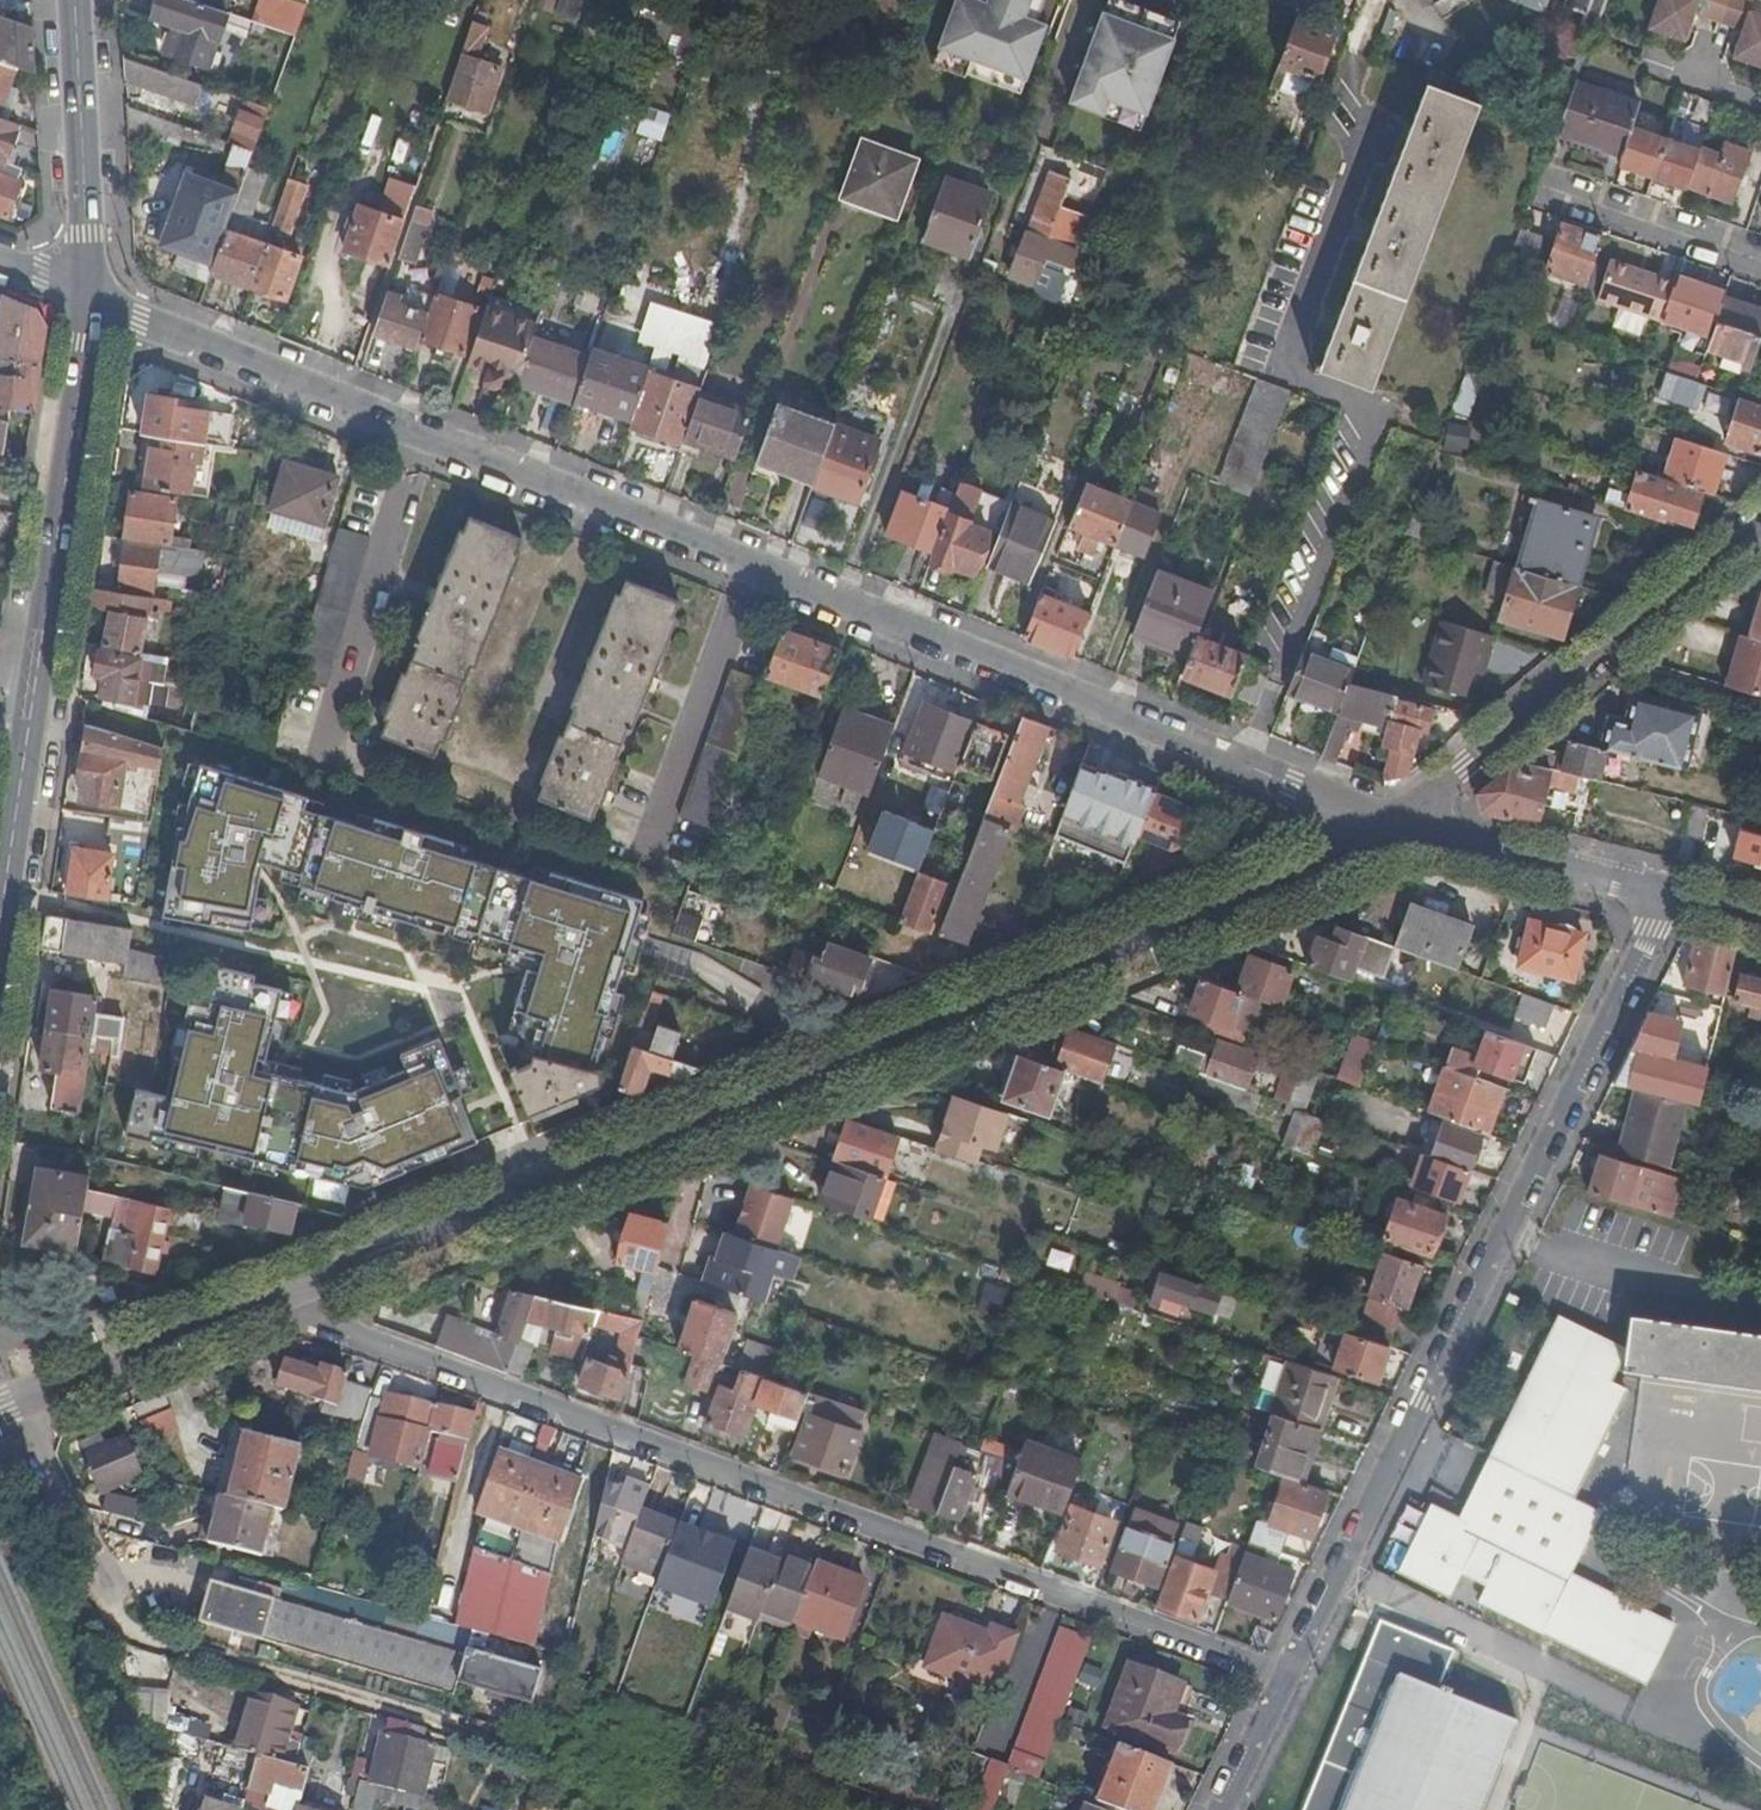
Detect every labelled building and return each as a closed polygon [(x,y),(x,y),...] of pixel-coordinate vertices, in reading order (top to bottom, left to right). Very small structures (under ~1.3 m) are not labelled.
[(152,16),(181,26),(172,54),(210,67),(229,12),(195,0),(158,0),(152,16)] [(308,4),(294,0),(269,0),(268,4),(286,11),(279,29),(297,35),(308,4)] [(584,0),(562,0),(559,14),(579,19),(584,0)] [(582,24),(630,40),(642,5),(628,0),(590,0),(582,24)] [(1008,0),(992,0),(990,4),(980,0),(962,0),(944,48),(973,58),(985,63),(1005,9),(1008,0)] [(1005,9),(985,63),(1025,79),(1045,24),(1036,21),(1044,0),(1008,0),(1005,9)] [(1036,21),(1045,24),(1054,0),(1044,0),(1036,21)] [(1173,37),(1179,21),(1123,0),(1106,0),(1102,11),(1173,37)] [(1548,12),(1553,0),(1518,0),(1548,12)] [(1607,0),(1566,0),(1565,5),(1586,13),(1582,24),(1577,26),(1552,18),(1541,50),(1564,58),(1566,53),(1585,59),(1586,57),(1595,33),(1606,4),(1607,0)] [(1655,21),(1690,33),(1697,13),(1721,22),(1728,0),(1662,0),(1655,21)] [(1721,22),(1746,30),(1739,50),(1760,58),(1760,16),(1756,14),(1760,0),(1728,0),(1721,22)] [(642,5),(630,40),(663,51),(675,18),(642,5)] [(1402,12),(1395,9),(1385,35),(1392,38),(1402,12)] [(1146,112),(1173,37),(1102,11),(1067,99),(1102,112),(1107,98),(1146,112)] [(36,74),(33,26),(0,15),(0,61),(18,67),(36,74)] [(1335,34),(1295,18),(1279,63),(1289,66),(1319,77),(1335,34)] [(1690,33),(1655,21),(1652,29),(1687,41),(1690,33)] [(477,32),(470,29),(447,97),(489,111),(496,88),(491,87),(498,64),(475,56),(481,40),(475,38),(477,32)] [(973,58),(944,48),(937,65),(967,77),(969,71),(973,58)] [(1739,50),(1737,58),(1760,66),(1760,58),(1739,50)] [(1562,62),(1563,63),(1581,69),(1585,59),(1566,53),(1564,58),(1562,62)] [(231,142),(255,150),(270,107),(124,56),(125,78),(206,105),(207,102),(241,114),(231,142)] [(980,76),(985,63),(973,58),(969,71),(980,76)] [(18,67),(0,61),(0,114),(18,67)] [(1025,79),(985,63),(980,76),(1020,91),(1025,79)] [(1289,66),(1279,63),(1271,85),(1280,89),(1289,66)] [(1547,107),(1564,114),(1576,81),(1581,69),(1563,63),(1547,107)] [(1564,114),(1557,134),(1623,157),(1633,128),(1641,103),(1576,81),(1564,114)] [(1428,83),(1428,85),(1480,104),(1480,103),(1428,83)] [(1480,104),(1428,85),(1323,362),(1318,361),(1314,369),(1320,371),(1321,369),(1373,388),(1480,104)] [(126,98),(126,106),(134,108),(136,102),(126,98)] [(1140,126),(1146,112),(1107,98),(1102,112),(1140,126)] [(640,132),(665,139),(672,116),(647,108),(640,132)] [(6,161),(21,124),(0,116),(0,159),(6,161)] [(1623,157),(1620,165),(1654,176),(1667,139),(1633,128),(1623,157)] [(1667,139),(1654,176),(1687,187),(1688,186),(1699,151),(1667,139)] [(227,141),(224,150),(251,160),(255,150),(231,142),(227,141)] [(1701,148),(1699,151),(1688,186),(1731,201),(1748,150),(1725,142),(1720,155),(1701,148)] [(915,162),(864,143),(844,196),(895,216),(915,162)] [(23,168),(6,161),(0,159),(0,213),(8,216),(22,181),(19,180),(23,168)] [(207,282),(211,273),(226,229),(234,208),(249,167),(241,165),(239,171),(228,167),(221,186),(190,176),(173,222),(164,247),(177,251),(171,269),(207,282)] [(268,174),(249,167),(234,208),(252,215),(268,174)] [(1050,170),(1027,229),(1058,240),(1080,183),(1050,170)] [(992,196),(948,179),(925,239),(969,256),(992,196)] [(300,185),(288,181),(271,229),(289,235),(300,203),(297,202),(299,194),(297,193),(300,185)] [(393,217),(404,221),(414,189),(404,186),(393,217)] [(344,248),(390,264),(404,221),(393,217),(358,205),(344,248)] [(433,211),(416,206),(411,220),(428,226),(433,211)] [(411,220),(398,258),(415,264),(428,226),(411,220)] [(1585,292),(1604,239),(1563,225),(1549,271),(1583,282),(1580,290),(1585,292)] [(211,273),(250,286),(265,243),(226,229),(211,273)] [(1073,260),(1078,248),(1058,240),(1027,229),(1010,275),(1019,279),(1018,281),(1058,295),(1070,265),(1043,254),(1044,249),(1073,260)] [(1543,237),(1521,229),(1509,262),(1531,271),(1543,237)] [(265,243),(250,286),(286,297),(301,255),(265,243)] [(1661,319),(1673,286),(1659,281),(1660,276),(1614,260),(1600,299),(1661,319)] [(494,278),(484,275),(474,303),(484,307),(494,278)] [(1673,286),(1675,280),(1660,276),(1659,281),(1673,286)] [(1718,321),(1725,298),(1727,293),(1681,277),(1666,321),(1712,336),(1718,321)] [(372,333),(417,347),(420,338),(426,320),(434,295),(408,288),(402,305),(400,304),(404,290),(389,284),(372,333)] [(0,294),(0,407),(8,408),(32,411),(45,323),(36,308),(0,294)] [(426,320),(420,338),(465,353),(480,309),(434,295),(426,320)] [(1575,323),(1583,300),(1574,298),(1566,320),(1575,323)] [(486,308),(467,366),(488,373),(485,381),(489,387),(496,389),(501,387),(504,377),(519,382),(519,381),(533,338),(537,325),(486,308)] [(1566,320),(1560,337),(1569,340),(1575,323),(1566,320)] [(1751,370),(1760,341),(1760,335),(1718,321),(1712,336),(1708,349),(1724,354),(1745,361),(1743,367),(1751,370)] [(519,381),(577,400),(591,358),(533,338),(519,381)] [(577,400),(630,418),(647,369),(594,351),(591,358),(577,400)] [(1741,374),(1743,367),(1745,361),(1724,354),(1719,367),(1741,374)] [(1697,381),(1709,386),(1724,391),(1729,376),(1703,367),(1697,381)] [(649,371),(631,425),(636,427),(654,433),(656,429),(681,438),(699,388),(649,371)] [(1697,381),(1671,373),(1664,395),(1702,407),(1709,386),(1697,381)] [(1291,389),(1260,378),(1227,461),(1259,473),(1291,389)] [(519,382),(517,386),(575,406),(577,400),(519,381),(519,382)] [(1465,415),(1474,386),(1459,381),(1450,410),(1465,415)] [(703,447),(733,457),(750,411),(700,394),(701,389),(699,388),(681,438),(679,442),(682,443),(679,450),(699,457),(703,447)] [(153,435),(204,442),(209,411),(176,406),(177,399),(150,394),(144,433),(153,435)] [(1742,398),(1728,442),(1760,452),(1760,404),(1742,398)] [(817,479),(836,425),(778,404),(759,457),(817,479)] [(8,408),(0,407),(0,462),(8,408)] [(750,411),(733,457),(735,458),(752,412),(750,411)] [(881,441),(836,425),(817,479),(814,485),(858,501),(881,441)] [(1464,449),(1465,426),(1442,425),(1442,448),(1464,449)] [(654,433),(636,427),(634,434),(677,449),(679,442),(681,438),(656,429),(654,433)] [(201,461),(204,442),(153,435),(145,487),(190,494),(195,461),(201,461)] [(1703,489),(1714,493),(1727,453),(1679,438),(1666,478),(1703,489)] [(325,524),(339,477),(286,461),(272,509),(325,524)] [(1603,503),(1663,521),(1664,516),(1692,524),(1703,489),(1666,478),(1616,462),(1603,503)] [(1115,544),(1133,499),(1088,481),(1070,527),(1085,532),(1079,546),(1096,553),(1102,539),(1115,544)] [(1115,544),(1141,554),(1159,509),(1148,504),(1154,489),(1139,483),(1133,499),(1115,544)] [(887,532),(935,551),(949,513),(951,509),(903,490),(887,532)] [(133,492),(126,539),(160,544),(164,544),(169,545),(181,547),(190,548),(191,539),(170,536),(174,514),(175,507),(176,498),(133,492)] [(1578,585),(1582,586),(1582,583),(1581,583),(1600,518),(1538,499),(1518,564),(1516,565),(1516,567),(1578,585)] [(996,547),(989,564),(1032,581),(1056,521),(1013,504),(1001,534),(996,547)] [(991,545),(996,547),(1001,534),(990,530),(990,531),(971,524),(971,521),(949,513),(935,551),(931,559),(954,569),(956,566),(974,573),(982,552),(988,555),(991,545)] [(515,551),(521,537),(468,515),(462,530),(459,528),(413,641),(417,643),(405,672),(402,671),(383,717),(386,719),(381,734),(433,756),(440,740),(444,742),(462,695),(458,693),(471,664),(474,665),(519,553),(515,551)] [(371,536),(339,526),(295,678),(325,687),(371,536)] [(160,544),(126,539),(122,560),(121,566),(118,587),(153,592),(158,556),(160,544)] [(181,547),(169,545),(164,544),(162,557),(179,559),(181,547)] [(1578,585),(1516,567),(1495,561),(1486,591),(1506,597),(1501,616),(1503,620),(1560,636),(1564,634),(1578,585)] [(1132,634),(1188,656),(1196,634),(1213,592),(1158,570),(1132,634)] [(673,614),(678,600),(627,579),(621,594),(617,593),(571,705),(575,706),(562,736),(559,735),(539,781),(543,783),(538,798),(590,819),(596,804),(600,805),(619,759),(615,757),(627,727),(631,729),(676,616),(673,614)] [(167,598),(96,587),(93,607),(111,611),(103,644),(142,652),(148,618),(157,620),(159,611),(172,613),(174,600),(173,599),(167,598)] [(1025,637),(1073,656),(1089,611),(1043,593),(1025,637)] [(1750,636),(1760,639),(1760,600),(1750,636)] [(1491,658),(1497,636),(1443,620),(1424,683),(1467,695),(1476,666),(1480,654),(1491,658)] [(839,648),(782,628),(766,674),(822,695),(839,648)] [(1750,636),(1735,631),(1729,650),(1735,651),(1725,685),(1760,695),(1760,639),(1750,636)] [(211,634),(203,664),(210,666),(218,636),(211,634)] [(1188,656),(1181,673),(1233,692),(1248,655),(1248,654),(1196,634),(1188,656)] [(1303,697),(1340,711),(1351,683),(1360,658),(1335,649),(1330,661),(1304,651),(1288,691),(1303,697)] [(101,699),(135,703),(138,681),(141,658),(100,652),(96,676),(105,678),(101,699)] [(1487,669),(1491,658),(1480,654),(1476,666),(1487,669)] [(1248,655),(1233,692),(1256,701),(1271,664),(1248,655)] [(681,817),(711,828),(751,715),(758,695),(763,680),(733,669),(681,817)] [(138,681),(135,703),(151,706),(154,683),(138,681)] [(1340,711),(1323,757),(1337,762),(1352,720),(1357,721),(1364,720),(1390,726),(1385,744),(1393,747),(1383,778),(1408,774),(1421,730),(1427,731),(1433,710),(1410,704),(1411,699),(1351,683),(1340,711)] [(1288,691),(1286,696),(1301,702),(1303,697),(1288,691)] [(758,695),(751,715),(766,721),(774,700),(758,695)] [(1603,747),(1623,752),(1683,768),(1697,711),(1635,695),(1628,724),(1610,720),(1603,747)] [(959,764),(975,721),(924,701),(913,727),(911,734),(904,751),(956,770),(959,764)] [(869,793),(893,727),(841,709),(818,774),(869,793)] [(1712,715),(1697,711),(1683,768),(1698,772),(1712,715)] [(1048,726),(1022,715),(983,819),(1008,828),(1014,830),(1018,822),(1025,802),(1019,799),(1048,726)] [(1007,734),(975,721),(959,764),(970,768),(976,771),(992,777),(1007,734)] [(165,747),(88,724),(81,779),(86,781),(83,800),(117,805),(124,764),(139,766),(140,761),(162,765),(165,747)] [(911,734),(913,727),(907,725),(904,732),(911,734)] [(1518,760),(1581,776),(1616,784),(1623,752),(1603,747),(1570,739),(1566,755),(1560,753),(1560,750),(1538,744),(1534,749),(1528,752),(1518,760)] [(1154,792),(1164,770),(1138,760),(1122,798),(1147,808),(1154,792)] [(1482,811),(1538,825),(1549,782),(1559,785),(1559,786),(1577,790),(1581,776),(1518,760),(1480,791),(1482,811)] [(966,784),(953,779),(946,797),(959,802),(966,784)] [(1194,808),(1154,792),(1147,808),(1138,833),(1173,848),(1180,844),(1194,808)] [(929,869),(948,823),(891,799),(871,844),(929,869)] [(1683,834),(1701,839),(1708,810),(1690,805),(1683,834)] [(152,822),(113,816),(110,839),(148,844),(152,822)] [(1008,828),(983,819),(939,933),(965,943),(1008,828)] [(1014,830),(1051,844),(1053,836),(1018,822),(1014,830)] [(1760,863),(1760,828),(1743,823),(1735,856),(1760,863)] [(76,849),(70,895),(107,899),(113,854),(76,849)] [(917,872),(899,919),(929,930),(936,912),(938,905),(947,883),(917,872)] [(689,890),(691,884),(657,873),(645,910),(678,922),(689,890)] [(1413,902),(1396,946),(1457,968),(1473,923),(1413,902)] [(48,916),(43,947),(128,959),(125,975),(160,981),(165,957),(130,948),(133,928),(48,916)] [(1573,977),(1583,933),(1530,920),(1519,965),(1573,977)] [(1318,934),(1307,965),(1348,979),(1353,965),(1382,975),(1393,945),(1341,926),(1336,940),(1318,934)] [(1737,947),(1697,937),(1686,983),(1726,993),(1737,947)] [(798,976),(841,992),(846,978),(853,980),(862,957),(829,945),(823,960),(806,954),(798,976)] [(1237,990),(1262,999),(1280,1006),(1293,970),(1250,955),(1237,990)] [(203,1142),(376,1175),(502,1127),(475,1122),(443,1037),(409,1050),(404,1077),(378,1087),(286,1069),(280,1055),(294,981),(243,971),(229,976),(225,998),(187,991),(169,1088),(136,1082),(126,1135),(191,1147),(203,1142)] [(1760,1006),(1760,979),(1742,974),(1736,1000),(1760,1006)] [(1237,990),(1202,978),(1191,1012),(1251,1033),(1262,999),(1237,990)] [(55,989),(49,1029),(91,1035),(94,1015),(97,995),(55,989)] [(646,1010),(639,1028),(650,1032),(664,994),(653,990),(646,1010)] [(1554,1003),(1521,991),(1512,1017),(1544,1030),(1554,1003)] [(600,1069),(622,1075),(639,1028),(646,1010),(644,1009),(607,999),(590,1066),(600,1069)] [(116,1025),(123,1027),(125,1019),(94,1015),(91,1035),(97,1036),(114,1038),(116,1025)] [(111,1055),(119,1056),(123,1027),(116,1025),(114,1038),(111,1055)] [(618,1087),(638,1094),(643,1092),(650,1070),(654,1070),(677,1078),(700,1068),(672,1058),(681,1033),(659,1025),(655,1034),(650,1032),(639,1028),(622,1075),(618,1087)] [(1055,1067),(1063,1070),(1101,1082),(1106,1068),(1111,1069),(1113,1064),(1108,1063),(1114,1042),(1070,1027),(1055,1067)] [(91,1035),(49,1029),(43,1068),(59,1071),(53,1107),(79,1111),(89,1047),(91,1035)] [(1524,1042),(1486,1029),(1478,1055),(1451,1046),(1445,1064),(1476,1075),(1480,1065),(1511,1076),(1524,1042)] [(1710,1062),(1714,1044),(1679,1031),(1673,1049),(1710,1062)] [(102,1063),(109,1064),(111,1055),(114,1038),(97,1036),(95,1048),(94,1052),(104,1053),(102,1063)] [(1364,1036),(1348,1081),(1360,1085),(1376,1040),(1364,1036)] [(1206,1054),(1199,1072),(1244,1088),(1246,1089),(1254,1066),(1256,1061),(1262,1063),(1265,1064),(1267,1057),(1219,1041),(1213,1056),(1206,1054)] [(1180,1045),(1174,1064),(1199,1072),(1206,1054),(1180,1045)] [(590,1066),(532,1052),(529,1062),(514,1067),(513,1064),(510,1065),(511,1069),(509,1069),(528,1112),(600,1084),(600,1069),(590,1066)] [(1055,1067),(1018,1054),(1012,1074),(1004,1077),(999,1094),(1004,1095),(1004,1098),(1049,1113),(1063,1070),(1055,1067)] [(1301,1064),(1290,1060),(1276,1099),(1288,1103),(1301,1064)] [(1316,1069),(1301,1064),(1288,1103),(1302,1108),(1316,1069)] [(1488,1132),(1505,1086),(1476,1075),(1445,1064),(1429,1110),(1488,1132)] [(1244,1088),(1199,1072),(1193,1090),(1237,1106),(1244,1088)] [(1687,1100),(1633,1087),(1621,1132),(1625,1133),(1620,1151),(1672,1167),(1687,1100)] [(960,1095),(952,1093),(946,1110),(947,1114),(954,1113),(960,1095)] [(987,1105),(960,1095),(954,1113),(947,1114),(936,1148),(975,1161),(981,1145),(996,1150),(1009,1112),(994,1107),(987,1105)] [(1282,1145),(1313,1156),(1325,1120),(1295,1109),(1282,1145)] [(849,1119),(835,1161),(884,1177),(898,1135),(849,1119)] [(1431,1155),(1469,1168),(1481,1136),(1443,1122),(1431,1155)] [(1458,1201),(1469,1168),(1431,1155),(1423,1152),(1412,1185),(1458,1201)] [(1600,1153),(1589,1191),(1669,1216),(1681,1177),(1600,1153)] [(884,1177),(835,1161),(822,1200),(871,1216),(884,1177)] [(1246,1163),(1241,1183),(1273,1191),(1278,1171),(1246,1163)] [(24,1242),(77,1251),(84,1209),(88,1188),(90,1175),(37,1166),(24,1242)] [(884,1177),(871,1216),(882,1220),(896,1181),(884,1177)] [(751,1184),(734,1235),(775,1248),(792,1198),(751,1184)] [(216,1219),(271,1232),(272,1226),(289,1230),(295,1203),(223,1186),(216,1219)] [(88,1188),(84,1209),(114,1216),(103,1262),(129,1268),(129,1267),(154,1272),(165,1222),(198,1230),(201,1215),(88,1188)] [(1394,1210),(1392,1216),(1385,1238),(1431,1254),(1444,1215),(1397,1199),(1394,1210)] [(638,1285),(650,1288),(668,1223),(630,1214),(625,1233),(622,1242),(617,1261),(642,1268),(638,1285)] [(734,1235),(727,1233),(710,1284),(763,1301),(772,1273),(789,1278),(797,1255),(775,1248),(734,1235)] [(1050,1264),(1072,1269),(1077,1252),(1054,1247),(1050,1264)] [(1384,1254),(1398,1258),(1400,1253),(1386,1249),(1384,1254)] [(1358,1335),(1390,1345),(1403,1307),(1406,1307),(1420,1266),(1398,1258),(1384,1254),(1370,1295),(1371,1296),(1358,1335)] [(1360,1292),(1364,1278),(1349,1272),(1344,1287),(1360,1292)] [(1214,1312),(1222,1290),(1199,1282),(1198,1286),(1162,1274),(1151,1304),(1160,1306),(1161,1301),(1163,1296),(1182,1302),(1214,1312)] [(1084,1276),(1079,1291),(1113,1302),(1118,1287),(1084,1276)] [(508,1373),(518,1345),(527,1319),(534,1295),(511,1290),(496,1332),(493,1342),(471,1334),(474,1324),(447,1314),(435,1346),(508,1373)] [(587,1333),(592,1309),(534,1295),(527,1319),(556,1326),(555,1334),(565,1336),(572,1338),(574,1330),(587,1333)] [(1163,1296),(1161,1301),(1180,1307),(1182,1302),(1163,1296)] [(694,1355),(717,1362),(733,1312),(696,1299),(679,1349),(694,1355)] [(621,1331),(639,1336),(642,1320),(599,1310),(593,1325),(621,1331)] [(1631,1315),(1625,1371),(1760,1389),(1760,1334),(1631,1315)] [(1618,1339),(1556,1316),(1464,1514),(1433,1508),(1398,1573),(1643,1684),(1671,1628),(1579,1573),(1601,1513),(1575,1500),(1633,1395),(1619,1384),(1625,1371),(1618,1339)] [(496,1332),(474,1324),(471,1334),(493,1342),(496,1332)] [(582,1357),(587,1333),(574,1330),(572,1338),(565,1336),(561,1352),(582,1357)] [(627,1372),(631,1374),(639,1336),(621,1331),(615,1359),(609,1357),(605,1364),(588,1358),(579,1382),(618,1397),(627,1372)] [(1378,1383),(1390,1345),(1358,1335),(1347,1331),(1335,1369),(1378,1383)] [(508,1373),(521,1378),(531,1350),(518,1345),(508,1373)] [(759,1345),(750,1373),(775,1382),(785,1354),(759,1345)] [(685,1382),(707,1390),(717,1362),(694,1355),(685,1382)] [(1274,1413),(1320,1428),(1338,1376),(1288,1359),(1270,1411),(1274,1413)] [(319,1371),(286,1360),(278,1385),(324,1400),(322,1407),(334,1410),(365,1417),(371,1399),(374,1390),(344,1379),(346,1373),(321,1365),(319,1371)] [(756,1401),(798,1416),(800,1410),(804,1397),(806,1393),(775,1382),(750,1373),(740,1370),(733,1390),(719,1385),(706,1420),(721,1426),(724,1420),(747,1428),(756,1401)] [(224,1387),(218,1371),(185,1385),(192,1401),(215,1391),(224,1387)] [(621,1414),(632,1419),(642,1377),(631,1374),(621,1414)] [(243,1429),(224,1387),(215,1391),(232,1431),(221,1474),(235,1478),(247,1430),(243,1429)] [(169,1408),(163,1393),(134,1406),(140,1421),(169,1408)] [(430,1432),(436,1406),(386,1395),(384,1402),(371,1399),(365,1417),(353,1451),(367,1454),(422,1466),(430,1432)] [(804,1397),(800,1410),(810,1414),(858,1431),(863,1418),(804,1397)] [(458,1481),(474,1415),(436,1406),(430,1432),(440,1435),(430,1474),(458,1481)] [(176,1425),(169,1408),(140,1421),(147,1437),(176,1425)] [(1286,1475),(1302,1480),(1320,1428),(1274,1413),(1257,1464),(1275,1471),(1286,1475)] [(858,1431),(810,1414),(797,1453),(844,1470),(858,1431)] [(744,1435),(747,1428),(724,1420),(721,1426),(744,1435)] [(1137,1434),(1153,1439),(1155,1431),(1139,1426),(1137,1434)] [(79,1438),(85,1451),(107,1442),(101,1429),(79,1438)] [(301,1445),(247,1430),(235,1478),(230,1496),(273,1507),(284,1510),(301,1445)] [(107,1442),(85,1451),(83,1452),(99,1493),(144,1475),(126,1434),(107,1442)] [(960,1444),(934,1436),(923,1470),(912,1502),(936,1512),(948,1479),(952,1468),(960,1444)] [(1017,1464),(1020,1453),(982,1440),(979,1450),(1017,1464)] [(1008,1490),(1063,1511),(1080,1463),(1024,1443),(1020,1453),(1017,1464),(1008,1490)] [(1004,1498),(1008,1490),(1017,1464),(979,1450),(960,1444),(952,1468),(975,1476),(972,1487),(977,1489),(1004,1498)] [(367,1454),(353,1451),(351,1458),(346,1475),(361,1478),(367,1454)] [(487,1515),(461,1627),(471,1629),(527,1645),(552,1541),(556,1542),(579,1481),(501,1452),(478,1513),(487,1515)] [(346,1475),(351,1458),(333,1453),(326,1479),(343,1484),(346,1475)] [(973,1500),(977,1489),(972,1487),(975,1476),(952,1468),(948,1479),(936,1512),(959,1520),(967,1498),(973,1500)] [(1279,1551),(1281,1552),(1289,1530),(1310,1538),(1326,1491),(1285,1477),(1286,1475),(1275,1471),(1272,1479),(1283,1483),(1269,1523),(1257,1519),(1249,1540),(1255,1543),(1272,1549),(1279,1551)] [(623,1487),(606,1481),(602,1497),(595,1527),(593,1536),(626,1548),(621,1562),(659,1576),(662,1567),(678,1524),(640,1511),(649,1489),(625,1480),(623,1487)] [(750,1545),(762,1512),(692,1486),(679,1519),(750,1545)] [(273,1507),(230,1496),(216,1493),(211,1514),(215,1515),(207,1541),(260,1555),(273,1507)] [(135,1519),(139,1503),(107,1494),(102,1510),(135,1519)] [(1193,1504),(1187,1521),(1197,1524),(1203,1507),(1193,1504)] [(1101,1565),(1115,1527),(1112,1519),(1103,1516),(1106,1507),(1099,1505),(1096,1513),(1078,1506),(1071,1509),(1056,1548),(1101,1565)] [(1157,1586),(1179,1524),(1135,1508),(1113,1569),(1157,1586)] [(748,1551),(750,1545),(679,1519),(678,1524),(662,1567),(710,1584),(733,1592),(748,1551)] [(1228,1599),(1228,1601),(1276,1619),(1294,1570),(1271,1562),(1251,1554),(1255,1543),(1249,1540),(1242,1562),(1228,1599)] [(748,1551),(767,1558),(769,1552),(750,1545),(748,1551)] [(794,1621),(813,1569),(782,1557),(780,1562),(767,1558),(748,1551),(733,1592),(726,1612),(758,1624),(759,1620),(761,1614),(793,1625),(794,1621)] [(813,1569),(815,1563),(784,1551),(782,1557),(813,1569)] [(1174,1554),(1156,1604),(1197,1619),(1208,1592),(1215,1570),(1174,1554)] [(1208,1592),(1228,1599),(1242,1562),(1222,1554),(1215,1570),(1208,1592)] [(865,1582),(815,1563),(813,1569),(794,1621),(844,1639),(865,1582)] [(710,1584),(662,1567),(659,1576),(649,1604),(696,1621),(710,1584)] [(198,1623),(453,1696),(457,1682),(463,1656),(210,1584),(198,1623)] [(759,1620),(790,1632),(793,1625),(761,1614),(759,1620)] [(1304,1806),(1315,1809),(1478,1809),(1516,1714),(1450,1689),(1453,1683),(1441,1678),(1454,1645),(1380,1616),(1304,1806)] [(994,1693),(1015,1636),(993,1628),(990,1635),(944,1618),(926,1668),(994,1693)] [(1059,1723),(1089,1641),(1060,1630),(1008,1768),(1038,1779),(1059,1723)] [(463,1656),(457,1682),(531,1703),(540,1671),(465,1650),(463,1656)] [(1177,1721),(1189,1688),(1130,1666),(1109,1725),(1175,1750),(1185,1724),(1177,1721)] [(140,1723),(162,1725),(136,1687),(135,1687),(133,1703),(140,1723)] [(136,1687),(162,1725),(166,1725),(170,1690),(136,1687)] [(299,1748),(301,1739),(287,1735),(294,1707),(252,1696),(237,1748),(258,1754),(295,1764),(299,1748)] [(408,1732),(410,1725),(390,1719),(387,1726),(408,1732)] [(440,1797),(447,1767),(429,1762),(434,1743),(420,1741),(421,1735),(426,1736),(427,1730),(410,1725),(408,1732),(407,1738),(396,1787),(440,1797)] [(350,1776),(360,1779),(396,1787),(407,1738),(382,1732),(375,1763),(356,1758),(350,1776)] [(231,1747),(208,1740),(205,1750),(228,1756),(231,1747)] [(1171,1765),(1118,1745),(1097,1802),(1118,1809),(1153,1809),(1171,1765)] [(295,1764),(309,1768),(316,1770),(320,1754),(299,1748),(295,1764)] [(301,1799),(309,1768),(295,1764),(258,1754),(249,1785),(277,1794),(274,1804),(297,1809),(298,1809),(301,1799)] [(1008,1768),(992,1762),(973,1809),(992,1809),(1008,1768)] [(408,1807),(420,1809),(437,1809),(441,1798),(440,1797),(396,1787),(360,1779),(355,1803),(372,1807),(374,1799),(408,1807)] [(224,1804),(242,1809),(243,1809),(246,1800),(226,1794),(224,1804)] [(224,1804),(206,1798),(203,1809),(222,1809),(224,1804)] [(1097,1802),(1085,1798),(1080,1809),(1118,1809),(1097,1802)] [(301,1799),(298,1809),(340,1809),(301,1799)] [(526,1809),(545,1809),(545,1807),(529,1801),(526,1809)]
